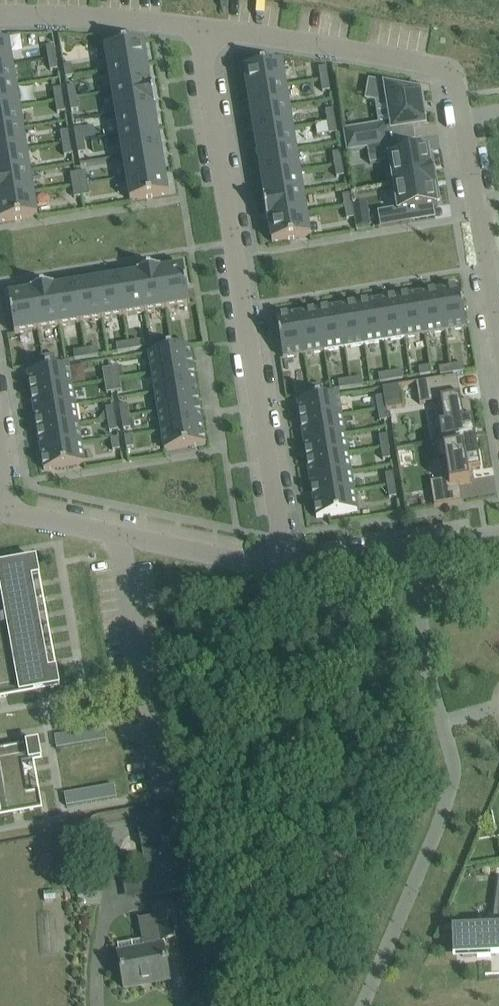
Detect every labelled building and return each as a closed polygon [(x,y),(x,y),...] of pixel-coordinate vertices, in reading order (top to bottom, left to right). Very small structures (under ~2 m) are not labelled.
[(14,65),(10,42),(0,44),(0,67),(14,65)] [(109,71),(148,65),(144,43),(106,49),(109,71)] [(49,59),(57,58),(55,46),(47,47),(49,59)] [(58,70),(57,58),(49,59),(51,71),(58,70)] [(248,93),(287,86),(283,64),(244,70),(248,93)] [(0,67),(0,89),(17,86),(14,65),(0,67)] [(66,78),(74,77),(72,65),(64,66),(66,78)] [(151,85),(148,65),(109,71),(113,92),(153,86),(152,85),(151,85)] [(321,80),(329,79),(327,67),(319,69),(321,80)] [(331,91),(329,79),(321,80),(323,92),(331,91)] [(370,82),(367,99),(389,103),(393,131),(425,126),(421,105),(424,104),(422,91),(409,89),(408,91),(391,88),(391,85),(370,82)] [(0,89),(0,111),(21,108),(17,86),(0,89)] [(70,99),(78,98),(76,86),(68,88),(70,99)] [(156,107),(153,86),(113,92),(116,114),(156,107)] [(290,108),(287,86),(248,93),(251,114),(290,108)] [(56,102),(64,100),(62,89),(54,90),(56,102)] [(79,110),(78,98),(70,99),(72,111),(79,110)] [(66,112),(64,100),(56,102),(58,114),(66,112)] [(116,114),(120,135),(158,129),(155,108),(156,108),(156,107),(116,114)] [(24,129),(21,108),(0,111),(0,133),(24,129)] [(290,108),(251,114),(255,135),(294,129),(290,108)] [(328,123),(336,122),(334,110),(326,111),(328,123)] [(338,133),(336,122),(328,123),(330,135),(338,133)] [(387,124),(356,129),(360,151),(363,150),(368,150),(379,148),(391,146),(390,144),(390,141),(387,124)] [(24,129),(0,133),(0,155),(28,150),(24,129)] [(75,130),(77,142),(85,141),(83,129),(75,130)] [(158,129),(120,135),(123,156),(162,150),(160,139),(158,129)] [(255,135),(258,156),(297,150),(294,129),(255,135)] [(61,133),(63,145),(71,143),(69,131),(61,133)] [(85,141),(77,142),(79,154),(87,153),(85,141)] [(71,143),(63,145),(65,156),(72,155),(71,143)] [(379,148),(368,150),(370,165),(390,162),(394,185),(434,179),(432,170),(435,169),(433,155),(430,155),(429,151),(401,156),(399,144),(399,143),(390,144),(391,146),(379,148)] [(28,150),(0,155),(0,177),(31,172),(28,150)] [(162,150),(123,156),(127,178),(165,171),(162,150)] [(297,150),(258,156),(262,178),(301,171),(297,150)] [(335,166),(343,164),(341,152),(333,154),(335,166)] [(345,176),(343,164),(335,166),(337,178),(345,176)] [(165,171),(127,178),(131,201),(169,195),(165,171)] [(264,199),(304,193),(301,171),(262,178),(265,198),(264,198),(264,199)] [(34,193),(31,172),(0,177),(0,198),(34,193)] [(81,185),(88,184),(86,172),(79,173),(81,185)] [(73,186),(81,185),(79,173),(71,175),(73,186)] [(398,209),(378,212),(381,228),(412,223),(410,211),(438,206),(437,202),(440,202),(438,187),(435,188),(434,179),(394,185),(398,209)] [(81,185),(83,197),(90,196),(88,184),(81,185)] [(75,198),(83,197),(81,185),(73,186),(75,198)] [(0,198),(0,223),(38,216),(34,193),(0,198)] [(304,193),(264,199),(268,221),(308,214),(304,193)] [(345,208),(353,207),(351,195),(343,196),(345,208)] [(355,218),(353,207),(345,208),(347,220),(355,218)] [(311,236),(308,214),(268,221),(268,222),(269,221),(272,243),(311,236)] [(369,219),(356,221),(357,228),(370,226),(369,219)] [(161,270),(160,270),(167,310),(190,306),(184,267),(161,271),(161,270)] [(167,310),(160,270),(139,273),(145,313),(167,310)] [(124,317),(145,313),(139,273),(138,274),(138,275),(118,278),(124,317)] [(118,278),(96,282),(103,320),(124,317),(118,278)] [(96,282),(75,285),(82,324),(103,320),(96,282)] [(82,324),(75,285),(55,288),(55,287),(54,287),(60,327),(82,324)] [(54,287),(32,291),(39,331),(60,327),(54,287)] [(460,288),(439,292),(446,332),(467,329),(460,288)] [(39,331),(32,291),(31,291),(31,292),(9,296),(15,335),(39,331)] [(439,292),(419,295),(426,336),(446,332),(439,292)] [(426,336),(419,295),(399,298),(405,339),(426,336)] [(399,298),(379,301),(385,342),(405,339),(399,298)] [(359,305),(365,346),(385,342),(379,301),(359,305)] [(345,349),(365,346),(359,305),(338,308),(345,349)] [(338,308),(318,311),(325,352),(345,349),(338,308)] [(325,352),(318,311),(298,315),(305,356),(325,352)] [(284,359),(305,356),(298,315),(277,318),(284,359)] [(173,350),(185,348),(184,340),(172,342),(173,350)] [(140,341),(128,343),(130,351),(142,349),(140,341)] [(160,344),(161,352),(173,350),(172,342),(160,344)] [(130,351),(128,343),(116,345),(118,353),(130,351)] [(173,350),(161,352),(149,354),(152,374),(194,367),(190,347),(185,348),(173,350)] [(86,350),(87,358),(99,356),(98,348),(86,350)] [(75,360),(87,358),(86,350),(74,352),(75,360)] [(43,357),(44,365),(56,363),(55,355),(43,357)] [(32,367),(44,365),(43,357),(31,359),(32,367)] [(463,364),(451,366),(453,374),(464,372),(463,364)] [(453,374),(451,366),(439,368),(441,376),(453,374)] [(28,374),(32,394),(73,387),(70,367),(28,374)] [(118,367),(111,369),(113,381),(120,379),(118,367)] [(156,393),(197,386),(194,367),(152,374),(156,393)] [(432,374),(431,367),(419,368),(420,376),(432,374)] [(113,381),(111,369),(103,370),(105,382),(113,381)] [(402,371),(391,373),(392,381),(404,379),(402,371)] [(392,381),(391,373),(379,375),(380,383),(392,381)] [(457,376),(417,383),(420,405),(436,402),(443,440),(443,442),(476,436),(470,401),(468,401),(469,405),(462,406),(462,402),(457,376)] [(351,380),(352,388),(364,386),(362,378),(351,380)] [(113,381),(115,393),(122,391),(120,379),(113,381)] [(340,390),(352,388),(351,380),(339,382),(340,390)] [(107,394),(115,393),(113,381),(105,382),(107,394)] [(310,387),(311,395),(323,393),(322,385),(310,387)] [(200,405),(197,386),(156,393),(159,412),(200,405)] [(399,386),(383,389),(384,397),(386,409),(386,411),(403,408),(399,386)] [(73,387),(32,394),(35,413),(76,406),(73,387)] [(299,396),(311,395),(310,387),(298,389),(299,396)] [(301,423),(342,416),(339,396),(298,403),(299,407),(301,423)] [(378,410),(386,409),(384,397),(376,398),(378,410)] [(122,418),(130,417),(128,405),(120,406),(122,418)] [(203,424),(200,405),(159,412),(162,431),(203,424)] [(76,406),(35,413),(38,432),(79,425),(76,406)] [(106,408),(108,420),(116,419),(114,407),(106,408)] [(386,411),(386,409),(378,410),(380,422),(388,420),(386,411)] [(304,442),(345,435),(342,416),(301,423),(304,442)] [(132,429),(130,417),(122,418),(124,430),(132,429)] [(116,419),(108,420),(110,432),(118,431),(116,419)] [(206,444),(203,424),(162,431),(165,451),(206,444)] [(41,451),(82,444),(79,425),(38,432),(41,451)] [(349,454),(345,435),(304,442),(307,461),(349,454)] [(380,437),(382,449),(389,447),(387,435),(380,437)] [(133,436),(125,437),(127,449),(135,448),(133,436)] [(449,480),(431,483),(435,507),(462,502),(460,485),(471,483),(469,472),(481,470),(476,436),(443,442),(443,440),(435,442),(439,460),(446,459),(449,480)] [(119,438),(111,439),(113,451),(121,450),(119,438)] [(85,464),(82,444),(41,451),(44,471),(85,464)] [(389,447),(382,449),(383,460),(391,459),(389,447)] [(311,480),(352,473),(349,454),(307,461),(311,480)] [(355,492),(352,473),(311,480),(314,498),(355,492)] [(386,475),(388,487),(396,485),(394,473),(386,475)] [(396,485),(388,487),(390,498),(398,497),(396,485)] [(358,512),(355,492),(314,498),(317,518),(358,512)] [(9,696),(35,691),(44,689),(60,687),(57,670),(49,671),(32,578),(40,577),(36,560),(0,567),(0,698),(9,696)] [(105,728),(55,736),(57,749),(107,741),(105,728)] [(42,809),(39,792),(28,794),(23,764),(42,760),(39,743),(0,750),(0,816),(42,809)] [(115,786),(65,794),(67,807),(117,798),(115,786)] [(150,895),(151,898),(196,890),(181,812),(136,821),(147,880),(141,881),(144,896),(150,895)] [(98,870),(78,870),(78,885),(98,885),(98,870)] [(138,920),(142,941),(118,946),(120,954),(119,954),(121,970),(125,989),(143,986),(142,982),(168,977),(169,981),(170,981),(163,942),(180,939),(173,903),(152,907),(154,917),(138,920)] [(497,928),(461,929),(453,929),(454,958),(498,956),(498,921),(497,928)]
